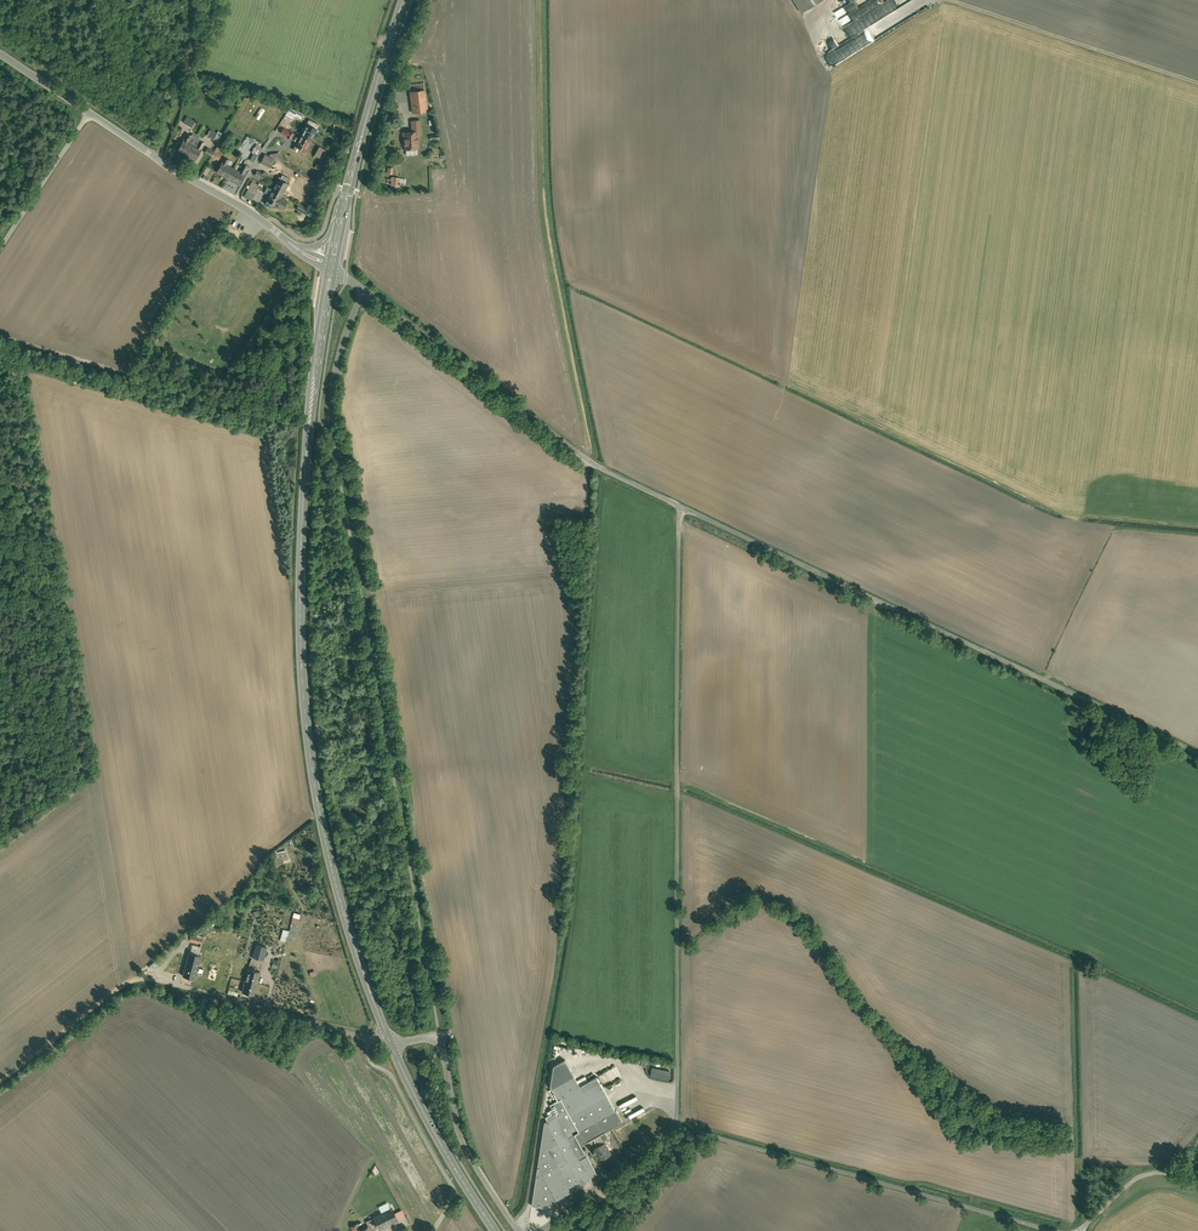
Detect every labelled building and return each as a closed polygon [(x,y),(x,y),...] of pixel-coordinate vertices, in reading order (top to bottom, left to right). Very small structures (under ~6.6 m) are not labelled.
[(802,9),(804,7),(816,0),(796,0),(802,9)] [(849,23),(880,6),(876,0),(836,0),(849,23)] [(837,58),(839,62),(862,48),(859,43),(850,49),(846,43),(833,51),(835,54),(831,57),(833,61),(837,58)] [(411,88),(410,88),(413,110),(430,108),(427,86),(426,86),(425,79),(410,80),(411,88)] [(260,107),(254,116),(258,119),(264,110),(260,107)] [(293,116),(299,118),(301,114),(287,108),(284,115),(292,118),(293,116)] [(183,118),(191,123),(195,116),(187,111),(183,118)] [(412,127),(403,128),(404,146),(406,146),(407,152),(419,151),(419,145),(420,145),(419,133),(423,133),(422,116),(411,117),(412,127)] [(309,119),(293,149),(304,154),(319,125),(309,119)] [(239,136),(245,127),(237,122),(232,131),(239,136)] [(283,127),(280,133),(288,137),(287,138),(291,140),(295,133),(293,133),(296,128),(287,123),(285,128),(283,127)] [(210,124),(206,131),(213,135),(217,128),(210,124)] [(187,131),(177,149),(195,160),(205,141),(199,138),(196,144),(190,140),(193,135),(187,131)] [(203,148),(217,156),(220,150),(217,148),(219,144),(216,142),(213,146),(206,143),(203,148)] [(249,159),(253,161),(261,146),(255,143),(250,152),(252,152),(249,159)] [(318,158),(320,153),(325,155),(327,151),(316,146),(312,155),(318,158)] [(216,172),(238,184),(249,165),(244,161),(239,170),(230,165),(233,160),(225,156),(216,172)] [(257,166),(254,172),(265,178),(269,169),(264,167),(262,169),(257,166)] [(400,183),(401,174),(391,173),(390,181),(400,183)] [(269,195),(265,203),(273,207),(274,205),(283,209),(287,200),(282,197),(289,183),(286,182),(288,177),(282,174),(281,177),(278,176),(272,189),(267,186),(264,192),(269,195)] [(251,177),(243,192),(251,196),(257,185),(255,183),(257,179),(251,177)] [(300,197),(299,197),(295,205),(305,210),(310,202),(306,200),(309,194),(303,191),(300,197)] [(286,852),(274,855),(276,862),(288,858),(286,852)] [(289,927),(282,926),(279,937),(285,938),(285,937),(294,939),(296,930),(289,928),(289,927)] [(191,938),(181,972),(193,976),(200,951),(198,951),(203,931),(192,928),(191,932),(189,931),(188,937),(191,938)] [(263,957),(266,944),(254,941),(252,947),(251,954),(263,957)] [(253,995),(260,971),(249,968),(242,992),(253,995)] [(554,1081),(554,1084),(575,1072),(576,1071),(568,1056),(556,1062),(554,1081)] [(645,1066),(645,1063),(652,1064),(653,1059),(642,1057),(640,1066),(645,1066)] [(658,1067),(654,1066),(652,1075),(657,1076),(657,1074),(670,1077),(672,1068),(659,1065),(658,1067)] [(550,1125),(550,1126),(547,1127),(555,1142),(548,1146),(552,1153),(542,1160),(547,1168),(542,1171),(557,1197),(593,1177),(591,1174),(598,1170),(581,1141),(575,1130),(617,1107),(597,1073),(581,1083),(575,1072),(554,1084),(552,1085),(558,1097),(551,1102),(553,1106),(551,1107),(553,1111),(547,1114),(549,1118),(547,1119),(550,1125)] [(623,1117),(617,1107),(575,1130),(581,1141),(623,1117)] [(638,1108),(623,1116),(625,1120),(640,1112),(638,1108)] [(617,1149),(608,1133),(597,1139),(599,1142),(595,1144),(603,1157),(617,1149)] [(618,1199),(613,1205),(622,1211),(626,1205),(618,1199)] [(368,1222),(371,1228),(377,1225),(379,1227),(398,1217),(391,1203),(372,1213),(373,1215),(366,1219),(368,1222)] [(618,1215),(609,1210),(595,1230),(607,1230),(618,1215)] [(349,1224),(353,1230),(372,1230),(371,1228),(368,1222),(360,1226),(357,1220),(349,1224)]
